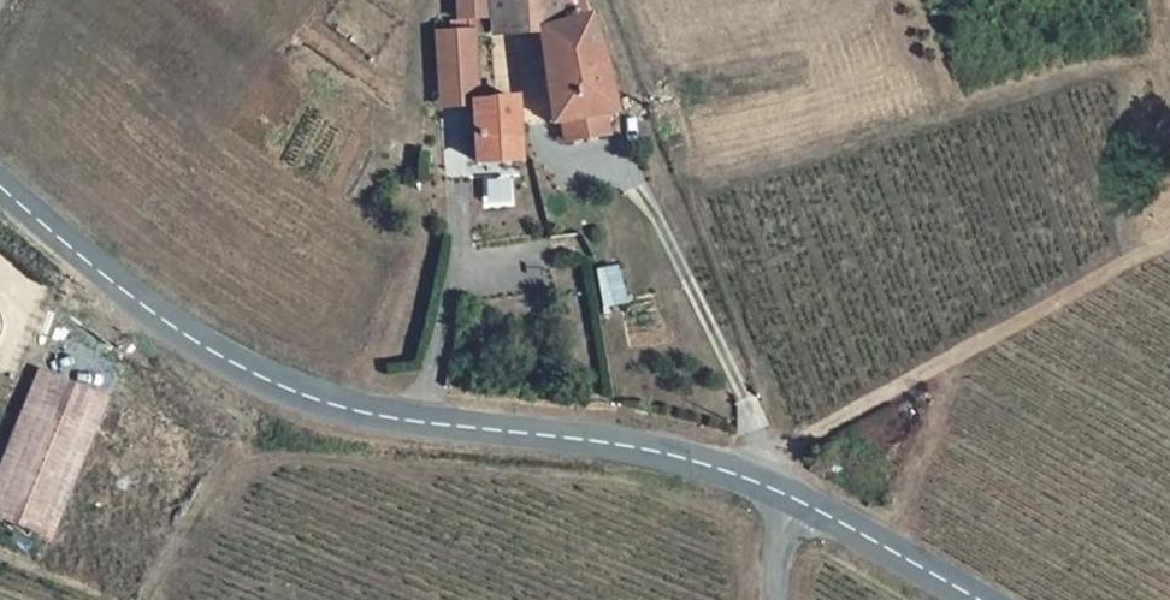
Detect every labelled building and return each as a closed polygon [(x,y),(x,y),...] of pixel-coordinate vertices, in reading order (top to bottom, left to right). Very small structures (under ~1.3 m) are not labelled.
[(489,39),(539,35),(550,123),(608,116),(596,52),(585,18),(558,23),(554,0),(486,0),(489,39)] [(467,27),(446,29),(447,39),(435,41),(441,102),(472,108),(478,165),(519,162),(514,105),(475,108),(469,37),(468,37),(467,27)] [(619,265),(595,270),(604,308),(627,303),(619,265)] [(0,465),(0,517),(52,538),(109,398),(39,370),(0,465)]
